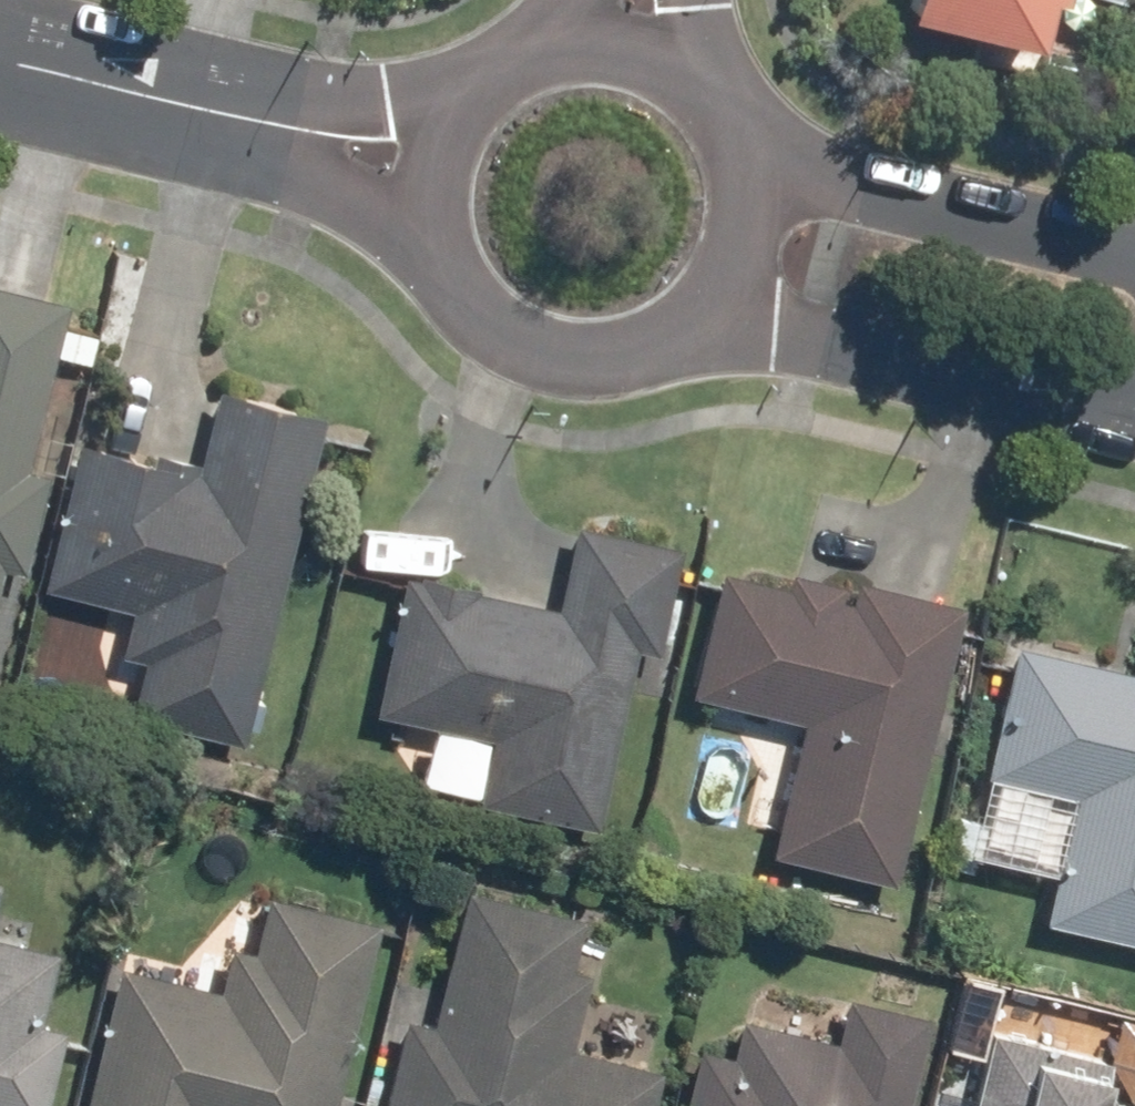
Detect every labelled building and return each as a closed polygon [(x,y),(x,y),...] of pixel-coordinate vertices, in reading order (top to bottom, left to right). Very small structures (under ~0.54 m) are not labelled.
[(873,16),(1024,51),(1036,0),(877,0),(873,16)] [(13,577),(38,472),(16,467),(56,302),(0,289),(0,573),(13,577)] [(117,724),(230,751),(310,416),(201,390),(180,473),(64,445),(28,593),(111,613),(101,657),(131,664),(117,724)] [(645,656),(665,546),(560,527),(545,607),(390,578),(363,722),(479,743),(467,808),(589,830),(623,652),(645,656)] [(839,601),(706,572),(678,697),(784,721),(754,858),(884,887),(946,605),(842,583),(839,601)] [(1125,672),(1001,646),(956,854),(1040,873),(1028,929),(1134,952),(1134,624),(1125,672)] [(649,1069),(559,1047),(578,973),(556,967),(569,917),(454,888),(421,1022),(391,1015),(369,1105),(640,1105),(649,1069)] [(363,921),(251,895),(239,947),(217,942),(207,986),(103,962),(70,1105),(320,1105),(363,921)] [(57,1027),(27,1020),(43,950),(0,941),(0,1105),(39,1105),(57,1027)] [(921,1020),(829,998),(818,1044),(725,1021),(716,1055),(686,1047),(671,1105),(899,1105),(921,1020)] [(957,1105),(1130,1105),(1134,1086),(1134,1065),(977,1026),(957,1105)]
